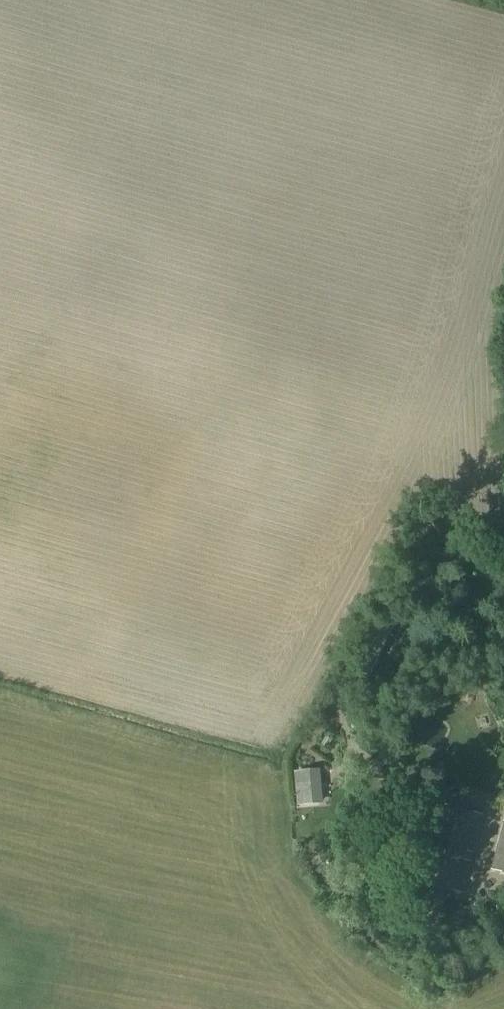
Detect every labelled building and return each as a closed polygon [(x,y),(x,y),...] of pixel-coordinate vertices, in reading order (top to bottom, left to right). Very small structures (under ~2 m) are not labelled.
[(461,892),(481,816),(438,805),(417,880),(461,892)] [(503,821),(490,870),(503,874),(503,821)]
